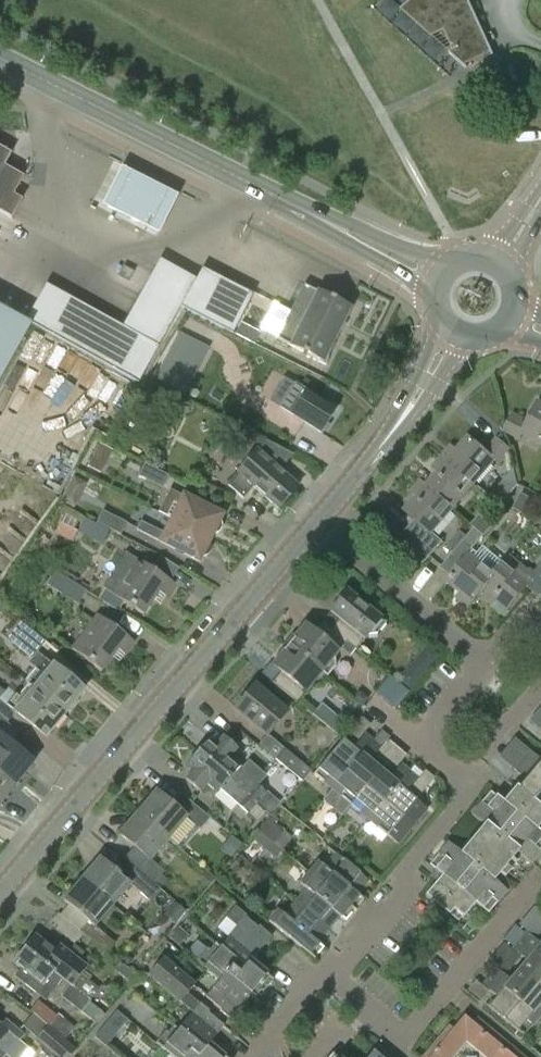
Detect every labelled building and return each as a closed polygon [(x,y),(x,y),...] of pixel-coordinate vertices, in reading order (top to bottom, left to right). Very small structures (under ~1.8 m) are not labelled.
[(420,19),(436,35),(444,31),(453,51),(450,52),(449,53),(466,69),(467,68),(465,65),(491,53),(492,56),(494,55),(469,0),(442,0),(420,19)] [(479,78),(477,79),(478,79),(498,98),(512,110),(518,107),(511,93),(497,63),(496,64),(479,78)] [(10,218),(21,199),(12,194),(22,177),(3,166),(10,154),(0,148),(0,213),(10,218)] [(175,195),(119,167),(99,206),(155,234),(175,195)] [(129,282),(135,271),(124,265),(118,276),(129,282)] [(200,268),(194,279),(179,308),(232,335),(252,295),(200,268)] [(29,314),(25,321),(137,382),(179,308),(194,279),(187,276),(150,343),(128,330),(118,333),(105,356),(29,314)] [(301,353),(305,355),(306,354),(322,363),(349,308),(333,300),(333,299),(330,297),(329,298),(316,292),(303,285),(276,339),(289,346),(302,352),(301,353)] [(29,325),(0,309),(0,377),(29,325)] [(260,333),(240,323),(234,335),(253,345),(260,333)] [(279,408),(320,433),(334,410),(294,385),(279,408)] [(540,442),(540,404),(538,402),(522,433),(540,442)] [(503,430),(515,436),(523,420),(511,414),(503,430)] [(262,443),(236,429),(231,440),(257,453),(262,443)] [(451,446),(441,458),(472,485),(494,459),(468,437),(456,450),(451,446)] [(489,448),(502,459),(510,449),(497,438),(489,448)] [(226,486),(241,500),(251,488),(277,510),(297,487),(271,465),(273,464),(263,455),(258,460),(245,474),(240,470),(226,486)] [(437,473),(426,485),(452,508),(472,485),(441,458),(432,469),(437,473)] [(138,476),(162,488),(168,476),(144,464),(138,476)] [(73,477),(61,501),(75,508),(87,483),(73,477)] [(452,508),(426,485),(421,481),(411,493),(416,497),(404,511),(415,520),(407,530),(432,552),(442,541),(431,532),(452,508)] [(496,486),(490,494),(501,502),(506,495),(496,486)] [(178,505),(171,519),(210,538),(211,535),(217,533),(220,530),(221,525),(219,520),(221,515),(182,496),(169,490),(165,498),(178,505)] [(520,494),(513,509),(523,514),(530,499),(520,494)] [(80,518),(67,511),(61,521),(75,528),(80,518)] [(96,523),(120,535),(126,523),(102,511),(96,523)] [(479,515),(471,525),(474,528),(484,536),(492,526),(479,515)] [(84,519),(76,532),(101,545),(108,531),(84,519)] [(210,538),(171,519),(164,534),(140,522),(136,530),(160,542),(159,542),(198,562),(200,557),(205,556),(209,552),(209,547),(208,542),(210,538)] [(474,528),(440,567),(450,576),(446,580),(460,592),(456,597),(468,606),(479,593),(478,593),(494,575),(493,574),(502,563),(483,546),(477,553),(472,549),(484,536),(474,528)] [(126,553),(102,589),(143,614),(157,592),(165,597),(173,584),(126,553)] [(494,575),(478,593),(479,593),(504,613),(528,585),(527,585),(536,575),(535,574),(510,553),(502,563),(493,574),(494,575)] [(527,585),(528,585),(538,594),(540,590),(540,567),(535,574),(536,575),(527,585)] [(55,572),(47,584),(75,603),(84,590),(55,572)] [(331,614),(323,624),(330,629),(345,642),(354,650),(366,635),(376,633),(385,623),(354,597),(355,596),(346,588),(338,598),(339,599),(329,612),(331,614)] [(70,648),(100,671),(117,649),(123,654),(133,642),(96,614),(70,648)] [(25,625),(18,620),(4,636),(11,641),(31,658),(36,652),(45,642),(25,625)] [(291,636),(285,643),(326,676),(334,666),(334,656),(341,647),(350,655),(354,650),(345,642),(330,629),(323,624),(321,622),(313,632),(303,625),(293,637),(291,636)] [(281,652),(271,665),(280,672),(271,683),(296,703),(308,688),(318,687),(326,676),(285,643),(279,651),(281,652)] [(411,689),(438,655),(427,646),(400,680),(411,689)] [(24,681),(32,688),(63,713),(82,690),(43,658),(24,681)] [(388,677),(374,693),(394,709),(407,693),(388,677)] [(235,708),(266,735),(285,712),(253,686),(235,708)] [(5,704),(44,736),(63,713),(32,688),(22,700),(14,693),(5,704)] [(345,726),(334,717),(326,727),(337,736),(345,726)] [(313,774),(331,789),(372,741),(364,734),(353,748),(342,739),(313,774)] [(14,786),(32,763),(0,736),(0,775),(14,786)] [(200,749),(198,752),(257,803),(266,793),(258,786),(266,776),(247,760),(242,766),(230,756),(237,749),(222,737),(216,744),(210,738),(207,741),(204,741),(200,746),(200,749)] [(331,789),(349,805),(379,770),(369,761),(380,747),(372,741),(331,789)] [(275,759),(301,781),(311,770),(283,748),(275,759)] [(192,771),(185,780),(199,792),(207,784),(216,792),(219,789),(257,822),(265,812),(256,804),(257,803),(198,752),(196,754),(192,754),(188,759),(189,762),(186,766),(192,771)] [(523,762),(540,777),(540,760),(540,761),(531,753),(523,762)] [(515,772),(524,780),(516,790),(540,811),(540,777),(523,762),(515,772)] [(349,805),(367,820),(408,771),(400,764),(389,778),(379,770),(349,805)] [(408,771),(367,820),(386,835),(397,844),(413,825),(402,816),(415,800),(405,791),(417,778),(408,771)] [(0,775),(0,803),(14,786),(0,775)] [(155,790),(137,812),(167,837),(185,816),(185,817),(199,829),(208,818),(184,797),(175,808),(155,790)] [(470,814),(483,825),(471,838),(505,866),(517,852),(530,863),(540,849),(540,835),(535,830),(539,825),(505,798),(502,802),(489,792),(470,814)] [(129,863),(134,867),(153,883),(163,871),(149,859),(167,837),(137,812),(118,834),(139,851),(129,863)] [(270,819),(259,831),(274,844),(284,831),(270,819)] [(267,852),(274,844),(259,831),(253,839),(267,852)] [(441,875),(424,896),(448,915),(452,910),(462,918),(475,903),(487,913),(506,891),(494,880),(505,866),(471,838),(460,852),(447,842),(428,865),(441,875)] [(317,861),(309,872),(354,909),(363,899),(357,894),(368,880),(336,853),(324,867),(317,861)] [(240,856),(230,868),(242,878),(252,866),(240,856)] [(99,857),(81,878),(112,904),(130,884),(148,900),(159,888),(153,883),(134,867),(124,878),(99,857)] [(306,888),(295,901),(328,928),(339,915),(345,921),(354,909),(309,872),(299,883),(306,888)] [(213,879),(205,874),(200,880),(208,886),(213,879)] [(112,904),(81,878),(62,900),(87,922),(79,931),(82,933),(89,938),(106,951),(113,942),(94,926),(112,904)] [(174,901),(166,911),(177,920),(186,910),(174,901)] [(328,928),(295,901),(284,915),(277,909),(268,920),(314,958),(323,947),(316,942),(328,928)] [(207,948),(197,960),(219,979),(205,996),(221,1010),(220,1011),(229,1019),(245,1000),(256,987),(262,992),(273,979),(266,973),(250,960),(271,935),(259,925),(257,927),(246,917),(247,915),(236,906),(218,928),(228,936),(219,947),(214,954),(207,948)] [(509,932),(518,940),(540,959),(540,942),(539,944),(525,932),(525,933),(515,925),(509,932)] [(178,928),(168,939),(178,948),(188,937),(178,928)] [(503,940),(512,948),(512,949),(526,960),(518,970),(540,990),(540,959),(518,940),(509,932),(503,940)] [(82,933),(73,943),(81,948),(89,938),(82,933)] [(62,978),(70,985),(89,1000),(97,989),(80,975),(86,966),(62,948),(58,953),(35,935),(32,938),(29,938),(25,942),(26,946),(24,948),(62,978)] [(45,1000),(62,978),(24,948),(22,952),(19,951),(14,957),(16,960),(13,962),(22,969),(16,977),(45,1000)] [(161,957),(147,974),(192,1012),(197,1005),(199,1003),(187,993),(194,985),(161,957)] [(489,977),(538,1018),(540,1014),(540,990),(518,970),(509,980),(496,968),(489,977)] [(489,977),(482,985),(496,996),(487,1007),(522,1036),(538,1018),(489,977)] [(89,1000),(70,985),(61,996),(80,1011),(89,1000)] [(30,1010),(66,1038),(74,1028),(58,1014),(57,1016),(37,1000),(30,1010)] [(89,1000),(80,1011),(94,1022),(103,1011),(89,1000)] [(155,1042),(173,1056),(225,1056),(209,1043),(224,1025),(207,1012),(208,1010),(199,1003),(197,1005),(192,1012),(177,1029),(172,1036),(165,1030),(155,1042)] [(93,1036),(104,1045),(126,1019),(115,1009),(93,1036)] [(57,1056),(69,1056),(75,1050),(47,1026),(33,1014),(22,1027),(36,1039),(57,1056)] [(465,1040),(485,1056),(493,1056),(506,1042),(476,1017),(471,1022),(463,1015),(452,1028),(448,1025),(422,1056),(451,1056),(465,1040)] [(5,1020),(0,1026),(0,1025),(0,1049),(10,1056),(30,1056),(33,1054),(18,1041),(23,1035),(5,1020)] [(102,1048),(89,1038),(74,1056),(96,1056),(102,1048)] [(506,1042),(493,1056),(524,1056),(506,1042)] [(375,1047),(367,1056),(387,1056),(375,1047)] [(0,1049),(0,1056),(10,1056),(0,1049)]
